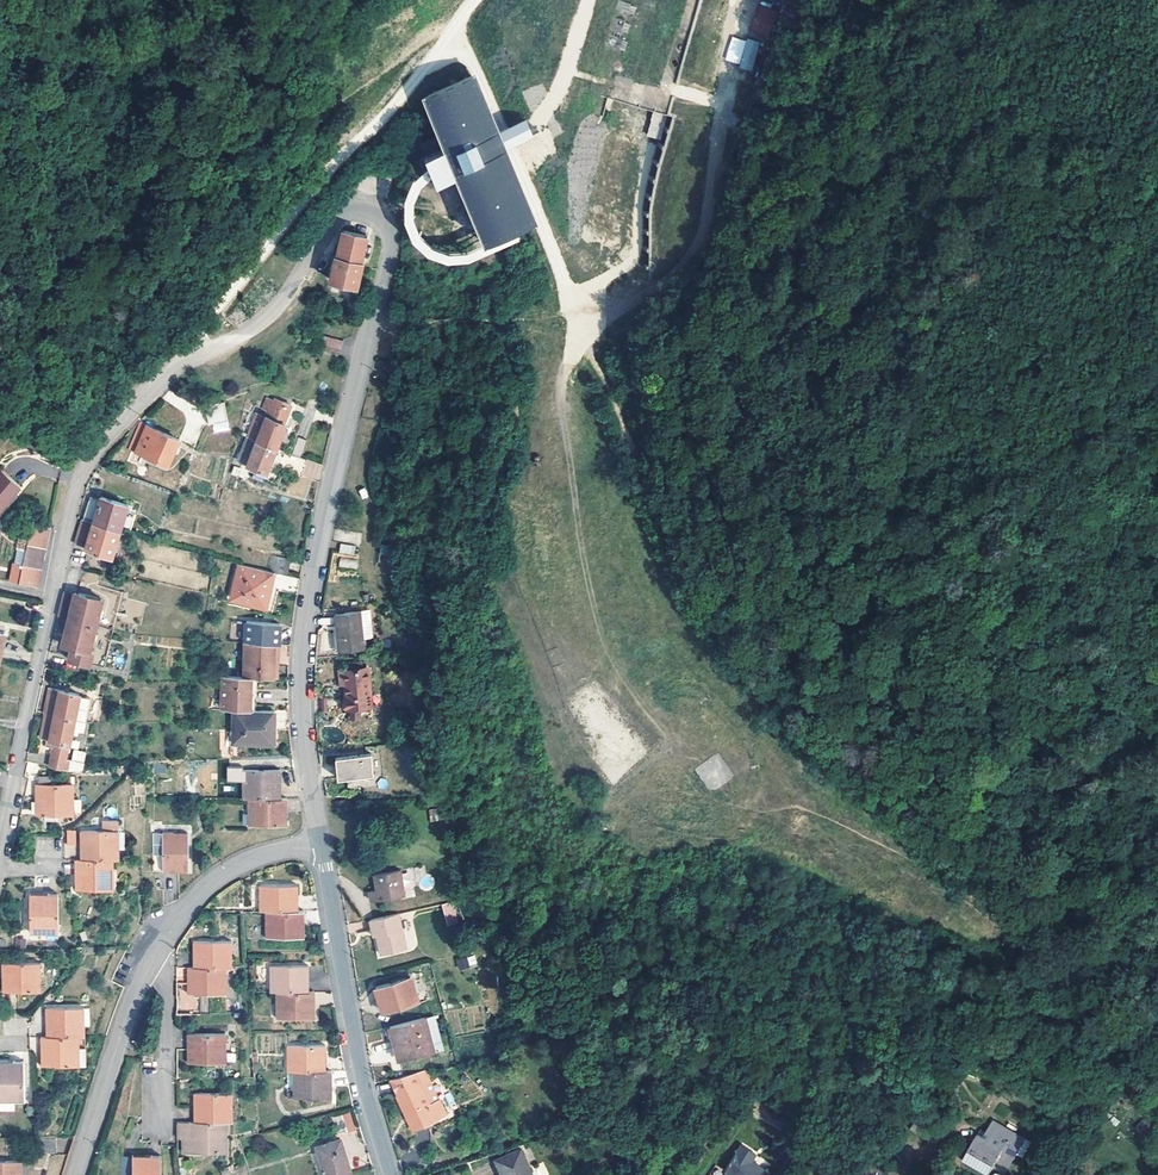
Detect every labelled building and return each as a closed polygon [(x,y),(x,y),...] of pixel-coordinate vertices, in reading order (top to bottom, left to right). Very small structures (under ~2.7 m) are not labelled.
[(769,37),(777,10),(759,4),(750,31),(769,37)] [(498,141),(469,70),(414,92),(437,149),(412,159),(424,189),(448,179),(474,243),(529,219),(498,141)] [(366,235),(344,230),(339,256),(337,256),(332,279),(359,285),(364,261),(360,261),(366,235)] [(343,345),(323,338),(318,350),(339,358),(343,345)] [(259,415),(249,438),(278,449),(287,424),(286,424),(293,406),(278,400),(277,401),(270,399),(265,410),(273,413),(271,418),(269,417),(268,418),(259,415)] [(226,402),(207,406),(211,425),(229,420),(229,418),(226,402)] [(182,440),(143,423),(132,449),(170,466),(182,440)] [(297,437),(292,454),(302,457),(306,440),(297,437)] [(268,473),(278,449),(249,438),(241,460),(251,463),(250,465),(268,473)] [(0,462),(0,503),(19,474),(0,462)] [(93,497),(85,519),(123,531),(130,506),(103,497),(103,499),(93,497)] [(123,531),(85,519),(78,544),(88,546),(87,549),(115,558),(123,531)] [(34,525),(32,535),(49,538),(51,529),(34,525)] [(29,545),(47,549),(49,538),(32,535),(29,545)] [(354,555),(356,546),(340,543),(339,553),(354,555)] [(27,555),(45,559),(47,549),(29,545),(27,555)] [(24,565),(42,569),(45,559),(27,555),(24,565)] [(274,571),(280,572),(293,575),(297,559),(277,555),(274,571)] [(340,559),(339,566),(356,568),(357,562),(340,559)] [(271,609),(271,607),(280,572),(274,571),(245,564),(236,599),(236,600),(271,609)] [(38,588),(42,569),(24,565),(20,584),(38,588)] [(60,617),(70,620),(98,626),(104,600),(77,593),(76,596),(65,593),(60,617)] [(369,649),(367,612),(340,613),(341,650),(369,649)] [(98,626),(70,620),(64,646),(74,648),(71,661),(89,665),(98,626)] [(248,642),(277,644),(280,644),(280,634),(283,634),(284,623),(250,621),(248,642)] [(320,652),(330,651),(328,632),(318,633),(320,652)] [(248,642),(246,670),(278,671),(279,654),(276,654),(277,644),(248,642)] [(372,705),(368,668),(342,670),(343,684),(347,683),(349,707),(372,705)] [(235,710),(250,710),(251,700),(254,700),(256,678),(245,677),(224,677),(221,711),(235,710)] [(259,678),(256,678),(254,700),(251,700),(250,710),(256,710),(259,678)] [(102,686),(94,684),(91,696),(100,698),(102,686)] [(48,713),(89,722),(94,699),(81,697),(81,695),(63,691),(63,692),(53,690),(48,713)] [(256,710),(250,710),(235,710),(234,744),(274,744),(275,710),(256,710)] [(87,732),(89,722),(48,713),(43,737),(50,738),(49,744),(56,745),(51,767),(68,771),(85,770),(87,762),(69,758),(74,730),(87,732)] [(370,754),(334,758),(336,779),(372,775),(370,754)] [(243,799),(248,799),(282,799),(282,786),(277,786),(276,771),(246,771),(246,786),(243,787),(243,799)] [(39,786),(54,785),(54,777),(40,777),(39,786)] [(377,788),(387,789),(388,779),(378,778),(377,788)] [(76,785),(54,785),(39,786),(38,786),(38,799),(41,799),(42,815),(73,814),(72,798),(76,798),(76,785)] [(356,807),(354,798),(338,801),(340,811),(356,807)] [(288,799),(282,799),(248,799),(248,810),(253,810),(253,825),(283,825),(283,810),(288,810),(288,799)] [(428,810),(430,822),(439,821),(437,808),(428,810)] [(103,822),(103,831),(116,831),(120,831),(119,822),(103,822)] [(66,830),(66,845),(76,845),(76,830),(66,830)] [(82,861),(116,860),(121,860),(120,846),(116,847),(116,831),(103,831),(86,832),(86,847),(82,847),(82,861)] [(172,838),(172,834),(152,834),(153,872),(173,872),(174,867),(189,867),(188,838),(172,838)] [(116,873),(116,860),(82,861),(77,861),(77,874),(81,874),(81,889),(111,889),(111,873),(116,873)] [(399,869),(373,872),(375,888),(373,889),(386,896),(402,894),(399,869)] [(266,912),(298,912),(298,903),(294,903),(293,886),(263,886),(264,903),(259,903),(259,912),(266,912)] [(60,933),(59,894),(47,894),(46,899),(30,899),(31,929),(47,928),(47,933),(60,933)] [(446,925),(457,923),(454,902),(442,903),(446,925)] [(404,946),(396,911),(369,917),(372,929),(375,929),(380,952),(404,946)] [(304,912),(298,912),(266,912),(266,923),(270,923),(270,939),(299,939),(300,923),(304,923),(304,912)] [(193,969),(226,968),(232,968),(232,958),(228,958),(227,942),(198,942),(198,958),(193,958),(193,969)] [(458,969),(477,966),(475,955),(456,958),(458,969)] [(41,980),(41,963),(3,963),(3,980),(7,980),(8,992),(37,992),(37,980),(41,980)] [(226,979),(226,968),(193,969),(187,969),(187,978),(192,979),(192,994),(222,995),(222,979),(226,979)] [(277,994),(309,993),(309,984),(304,984),(304,968),(274,968),(274,984),(270,984),(270,994),(277,994)] [(418,1001),(412,975),(376,985),(383,1011),(418,1001)] [(315,993),(309,993),(277,994),(277,1004),(281,1005),(281,1019),(311,1019),(311,1005),(315,1004),(315,993)] [(46,1037),(80,1036),(85,1036),(84,1023),(91,1023),(90,1007),(51,1008),(51,1024),(46,1024),(46,1037)] [(399,1060),(431,1051),(434,1050),(425,1015),(390,1024),(399,1060)] [(225,1048),(225,1035),(188,1035),(188,1045),(188,1049),(193,1049),(193,1064),(222,1064),(222,1048),(225,1048)] [(80,1050),(80,1036),(46,1037),(41,1038),(41,1050),(45,1051),(45,1066),(85,1065),(85,1050),(80,1050)] [(294,1074),(325,1073),(325,1063),(321,1063),(321,1048),(291,1048),(291,1063),(287,1063),(287,1074),(294,1074)] [(152,1062),(153,1051),(142,1051),(142,1062),(152,1062)] [(24,1063),(11,1064),(11,1069),(0,1069),(0,1107),(11,1106),(11,1101),(25,1101),(24,1063)] [(332,1073),(325,1073),(294,1074),(293,1083),(298,1082),(298,1100),(328,1099),(328,1083),(332,1082),(332,1073)] [(421,1084),(396,1095),(413,1130),(435,1119),(429,1104),(421,1084)] [(194,1110),(194,1124),(228,1123),(233,1123),(233,1110),(229,1109),(228,1094),(198,1094),(198,1107),(198,1110),(194,1110)] [(429,1104),(435,1119),(446,1115),(439,1100),(429,1104)] [(358,1130),(352,1113),(344,1115),(350,1133),(358,1130)] [(350,1133),(344,1115),(333,1119),(339,1137),(350,1133)] [(1029,1139),(997,1120),(995,1122),(1028,1142),(1029,1139)] [(1028,1142),(995,1122),(987,1136),(982,1133),(973,1148),(1007,1169),(1019,1150),(1022,1152),(1028,1142)] [(228,1123),(194,1124),(188,1124),(189,1137),(192,1137),(192,1152),(223,1151),(223,1136),(227,1136),(228,1123)] [(189,1137),(188,1124),(178,1124),(178,1137),(178,1139),(182,1139),(183,1152),(192,1152),(192,1137),(189,1137)] [(343,1142),(320,1149),(328,1174),(353,1174),(343,1142)] [(1007,1169),(973,1148),(971,1151),(1008,1174),(1022,1152),(1019,1150),(1007,1169)] [(521,1149),(496,1159),(503,1174),(532,1174),(521,1149)] [(754,1168),(757,1160),(742,1152),(739,1158),(730,1174),(767,1174),(754,1168)] [(159,1157),(146,1158),(146,1163),(130,1163),(130,1158),(120,1158),(119,1174),(159,1174),(159,1157)] [(18,1162),(0,1163),(0,1174),(18,1174),(18,1162)]
